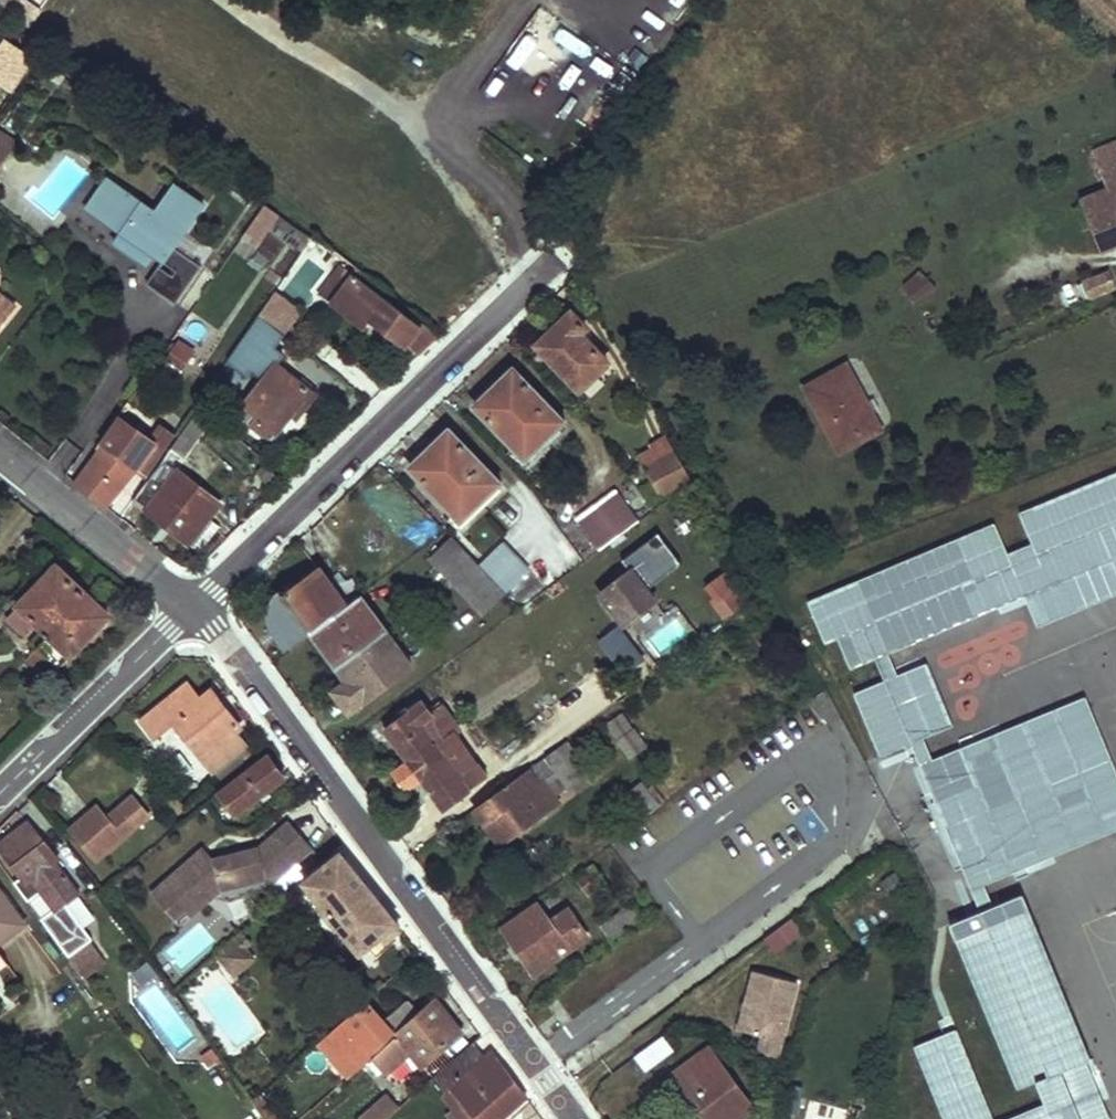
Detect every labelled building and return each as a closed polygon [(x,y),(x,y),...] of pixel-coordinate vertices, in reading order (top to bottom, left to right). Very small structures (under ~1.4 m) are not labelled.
[(0,138),(0,148),(10,155),(15,148),(0,138)] [(1115,244),(1115,141),(1094,150),(1109,188),(1081,199),(1101,250),(1115,244)] [(0,148),(0,168),(10,155),(0,148)] [(157,210),(108,177),(87,208),(122,232),(112,246),(134,261),(156,256),(163,260),(177,270),(161,292),(177,303),(203,265),(175,246),(205,203),(176,182),(157,210)] [(255,246),(277,213),(261,202),(239,236),(255,246)] [(299,247),(307,233),(278,216),(269,230),(299,247)] [(134,261),(146,270),(156,256),(134,261)] [(163,260),(147,282),(161,292),(177,270),(163,260)] [(1089,297),(1115,286),(1115,284),(1109,268),(1082,279),(1089,297)] [(342,269),(322,295),(332,304),(353,277),(342,269)] [(904,284),(912,302),(939,288),(931,271),(904,284)] [(353,277),(332,304),(361,326),(369,318),(403,344),(418,327),(353,277)] [(285,335),(303,311),(275,291),(259,315),(282,333),(285,335)] [(16,307),(0,294),(0,327),(16,307)] [(259,315),(249,329),(271,346),(282,333),(259,315)] [(534,346),(576,389),(603,363),(577,335),(581,330),(566,316),(534,346)] [(418,327),(403,344),(416,355),(435,329),(423,320),(418,327)] [(249,329),(243,337),(266,353),(271,346),(249,329)] [(182,367),(193,348),(177,338),(165,357),(182,367)] [(274,363),(243,402),(259,414),(255,423),(273,436),(288,415),(297,404),(292,399),(297,391),(279,377),(284,371),(274,363)] [(811,390),(844,455),(887,432),(853,367),(811,390)] [(484,417),(522,458),(561,422),(510,369),(486,394),(496,404),(484,417)] [(317,396),(284,371),(279,377),(297,391),(292,399),(297,404),(288,415),(298,422),(317,396)] [(472,406),(484,417),(496,404),(486,394),(472,406)] [(202,404),(172,447),(184,454),(213,413),(202,404)] [(100,453),(76,484),(104,507),(135,467),(146,474),(164,448),(119,416),(95,449),(100,453)] [(417,480),(458,521),(497,484),(447,431),(422,455),(433,465),(417,480)] [(634,454),(643,469),(674,451),(663,432),(649,440),(652,444),(634,454)] [(643,469),(657,493),(687,473),(674,451),(643,469)] [(407,469),(417,480),(433,465),(422,455),(407,469)] [(150,479),(133,501),(191,546),(212,520),(223,506),(164,458),(150,477),(150,479)] [(1020,515),(1031,542),(1011,550),(1000,522),(805,599),(837,678),(875,663),(881,677),(848,691),(879,768),(909,756),(972,913),(949,922),(1018,1096),(1036,1089),(1042,1104),(1003,1118),(1111,1118),(1015,870),(1115,831),(1115,761),(1090,695),(934,755),(927,737),(945,730),(923,673),(893,685),(876,642),(1034,581),(1046,612),(1115,584),(1115,478),(1020,515)] [(576,518),(599,548),(634,522),(611,492),(576,518)] [(222,528),(212,520),(191,546),(201,554),(222,528)] [(428,557),(483,615),(505,595),(476,566),(449,538),(428,557)] [(476,566),(505,595),(529,572),(501,545),(476,566)] [(271,621),(287,646),(306,632),(344,604),(318,567),(276,599),(273,603),(270,610),(269,615),(271,621)] [(599,594),(624,625),(657,599),(633,568),(599,594)] [(58,569),(21,608),(37,623),(46,632),(34,645),(59,668),(108,617),(58,569)] [(738,586),(725,570),(705,586),(715,598),(711,601),(724,619),(744,603),(734,589),(738,586)] [(344,604),(306,632),(332,664),(357,645),(361,651),(385,632),(358,594),(344,604)] [(675,603),(637,627),(656,656),(694,632),(675,603)] [(37,623),(21,608),(8,622),(23,637),(37,623)] [(621,628),(601,642),(615,661),(635,647),(621,628)] [(332,664),(336,669),(361,651),(357,645),(332,664)] [(618,666),(638,652),(635,647),(615,661),(618,666)] [(49,679),(59,668),(37,648),(27,658),(49,679)] [(171,721),(210,771),(243,745),(232,732),(237,727),(208,690),(197,698),(186,684),(140,720),(151,735),(171,721)] [(383,731),(444,810),(487,778),(479,767),(468,773),(445,743),(459,732),(442,708),(430,715),(418,701),(406,709),(408,712),(383,731)] [(459,732),(445,743),(468,773),(479,767),(483,764),(459,732)] [(621,741),(631,754),(644,745),(634,732),(621,741)] [(479,813),(503,845),(560,802),(550,785),(562,778),(571,791),(591,776),(568,742),(547,758),(549,761),(479,813)] [(220,793),(234,813),(281,776),(267,759),(220,793)] [(628,793),(647,818),(662,807),(644,782),(628,793)] [(99,803),(73,824),(98,854),(149,810),(135,794),(110,815),(99,803)] [(27,882),(56,857),(29,824),(0,848),(0,850),(22,876),(27,882)] [(269,887),(274,893),(317,857),(295,831),(264,857),(219,855),(210,855),(202,846),(155,887),(174,909),(177,913),(188,904),(193,910),(224,884),(269,887)] [(208,842),(202,846),(210,855),(219,855),(208,842)] [(301,879),(304,883),(340,855),(335,850),(301,879)] [(365,947),(372,957),(402,934),(340,855),(304,883),(357,953),(365,947)] [(28,901),(38,894),(53,912),(44,919),(84,974),(103,960),(63,906),(82,892),(56,857),(27,882),(22,876),(15,882),(28,901)] [(580,877),(593,895),(606,885),(594,867),(580,877)] [(24,923),(0,892),(0,941),(24,923)] [(623,908),(634,922),(642,915),(632,902),(623,908)] [(508,932),(537,972),(589,935),(572,912),(553,925),(540,908),(508,932)] [(602,923),(612,938),(634,922),(623,908),(602,923)] [(789,917),(763,936),(775,952),(800,932),(789,917)] [(180,970),(215,943),(198,922),(163,949),(180,970)] [(240,932),(215,952),(223,963),(241,947),(248,942),(240,932)] [(241,947),(223,963),(226,966),(244,951),(241,947)] [(134,990),(156,979),(147,961),(125,972),(134,990)] [(778,1060),(798,985),(752,973),(736,1031),(760,1038),(755,1054),(778,1060)] [(390,1034),(392,1037),(417,1015),(406,1003),(382,1021),(366,1000),(326,1036),(354,1070),(371,1055),(374,1053),(371,1050),(390,1034)] [(417,1015),(392,1037),(374,1053),(371,1055),(385,1070),(408,1050),(420,1064),(460,1033),(433,1001),(417,1015)] [(960,1028),(913,1046),(942,1118),(996,1118),(960,1028)] [(642,1070),(672,1050),(661,1034),(631,1054),(642,1070)] [(326,1036),(320,1042),(348,1076),(354,1070),(326,1036)] [(440,1068),(452,1086),(486,1059),(471,1041),(440,1068)] [(706,1118),(737,1118),(752,1109),(708,1050),(674,1076),(706,1118)] [(476,1118),(490,1118),(524,1095),(493,1054),(486,1059),(452,1086),(476,1118)] [(452,1086),(444,1091),(463,1118),(476,1118),(452,1086)] [(362,1115),(366,1118),(383,1118),(401,1103),(390,1091),(362,1115)]
